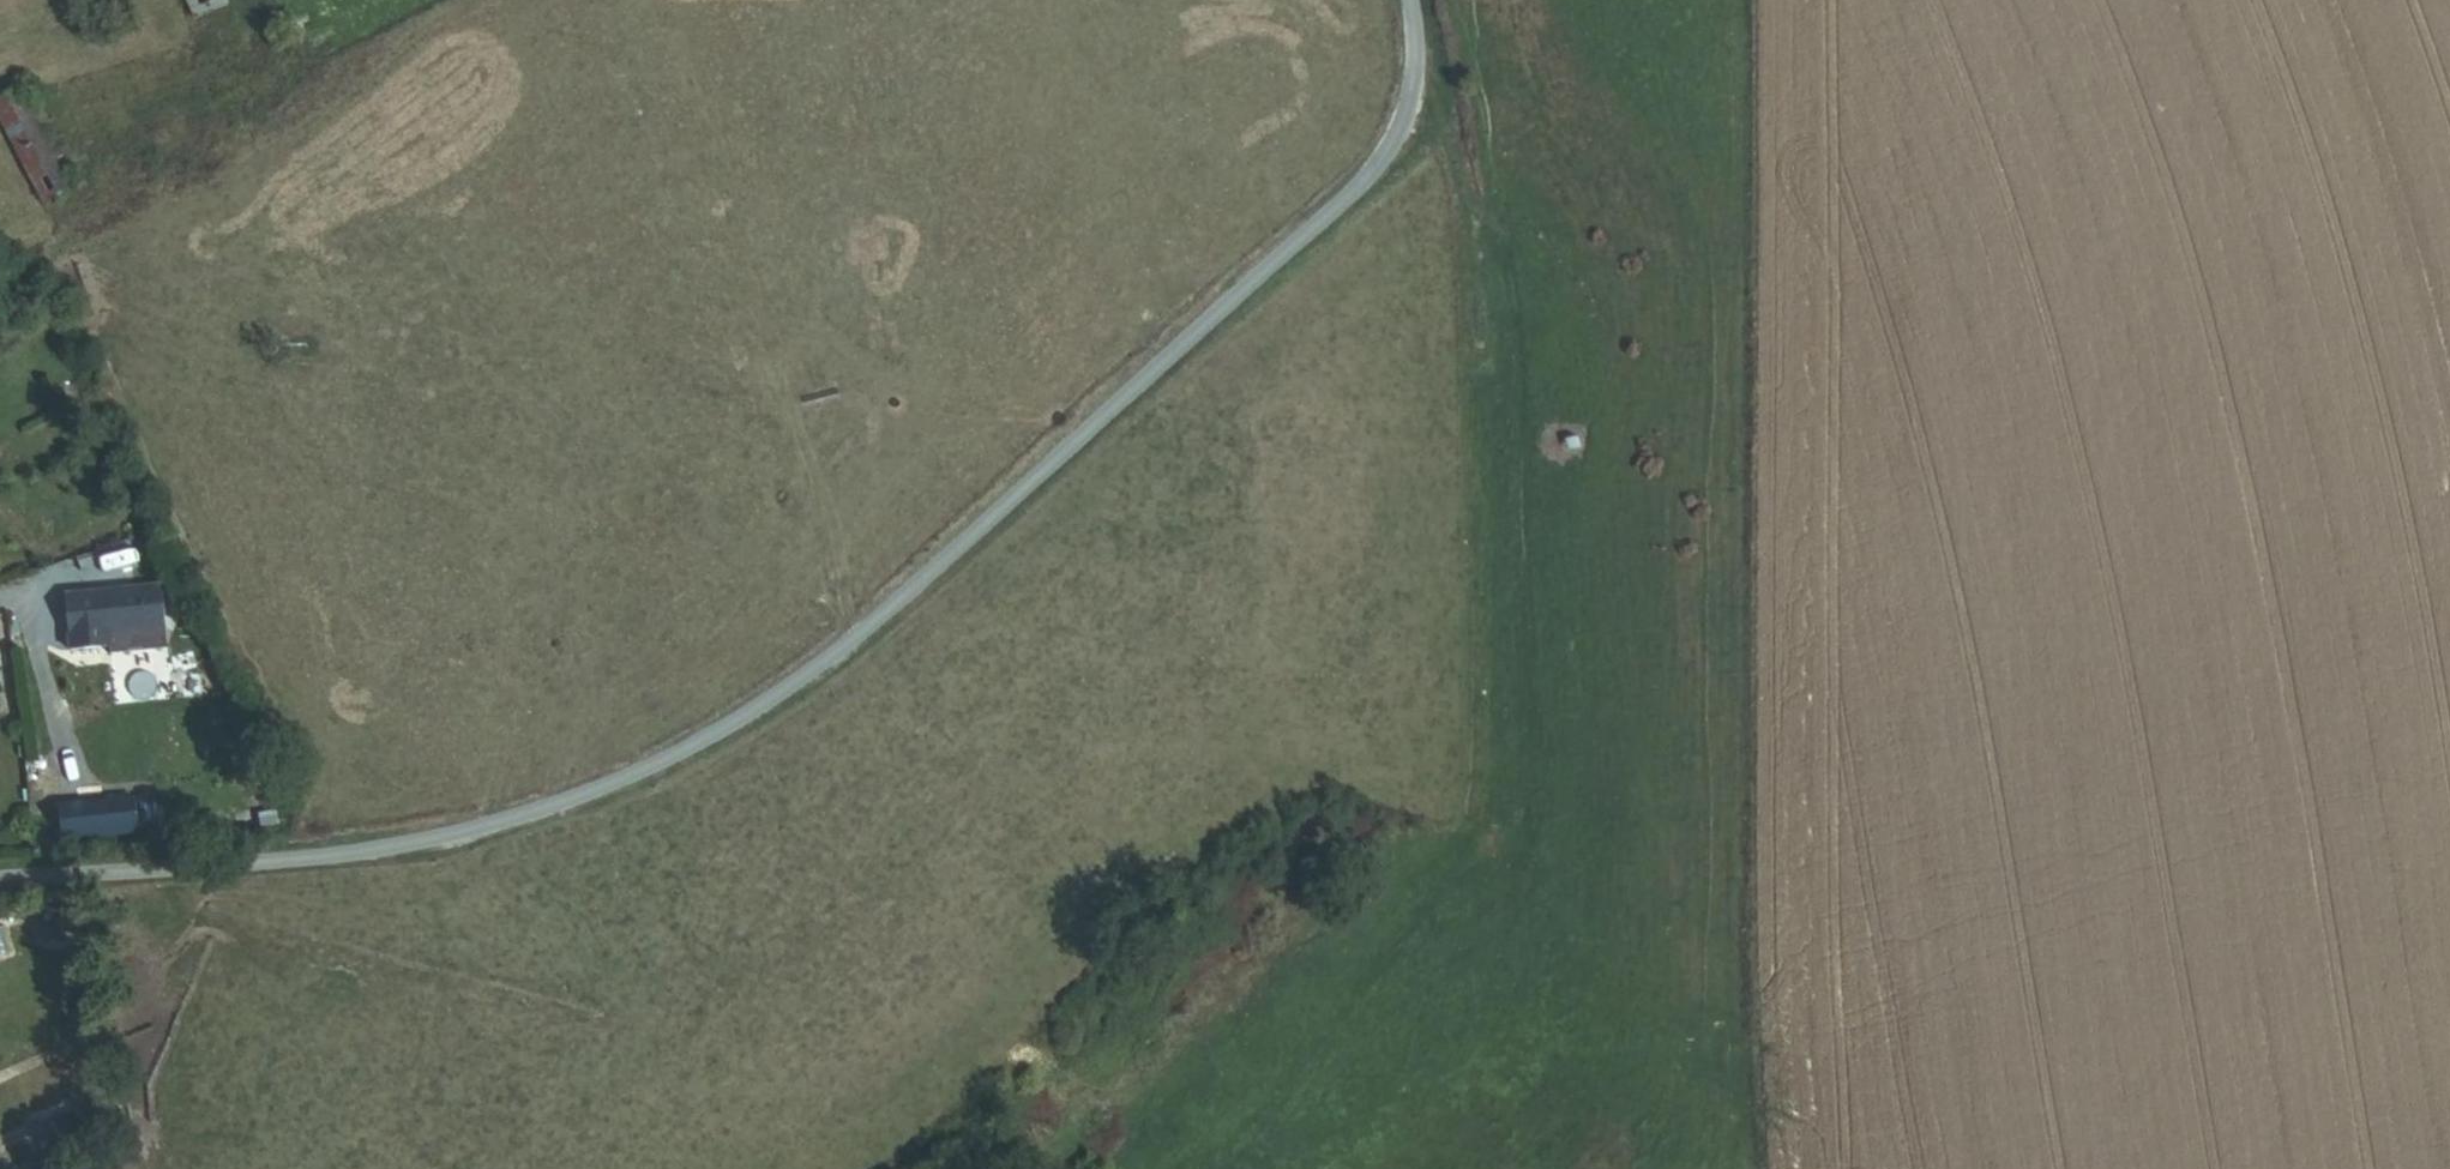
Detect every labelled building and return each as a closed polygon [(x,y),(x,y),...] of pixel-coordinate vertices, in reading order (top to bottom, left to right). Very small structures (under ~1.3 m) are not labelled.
[(33,164),(75,151),(53,80),(11,93),(33,164)] [(44,199),(86,185),(75,151),(33,164),(44,199)] [(121,630),(178,629),(177,590),(82,590),(83,651),(121,650),(121,630)] [(62,845),(136,837),(133,805),(58,813),(62,845)]
